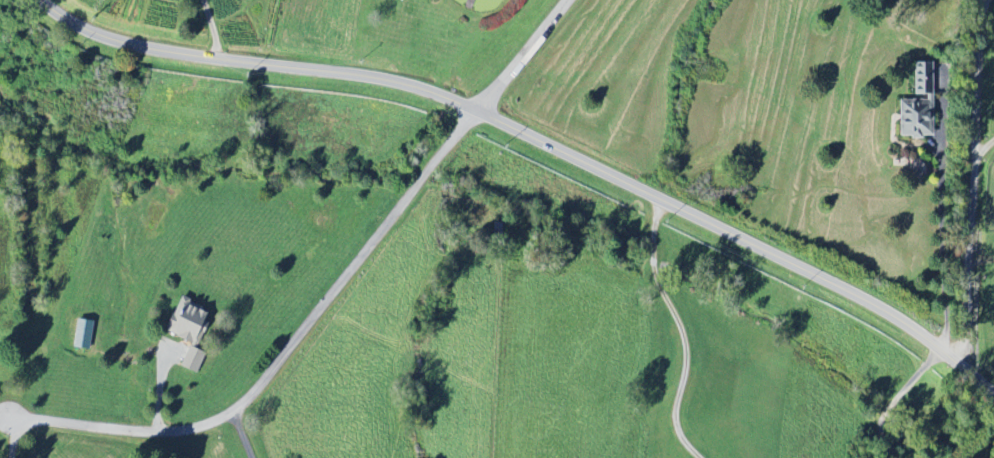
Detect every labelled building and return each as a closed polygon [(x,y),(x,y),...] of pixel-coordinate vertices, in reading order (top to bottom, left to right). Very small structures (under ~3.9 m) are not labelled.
[(896,138),(931,138),(931,64),(912,64),(912,100),(896,100),(896,138)] [(193,342),(183,367),(199,373),(207,352),(197,349),(212,311),(181,299),(168,333),(193,342)] [(75,347),(91,350),(97,322),(80,319),(75,347)]
